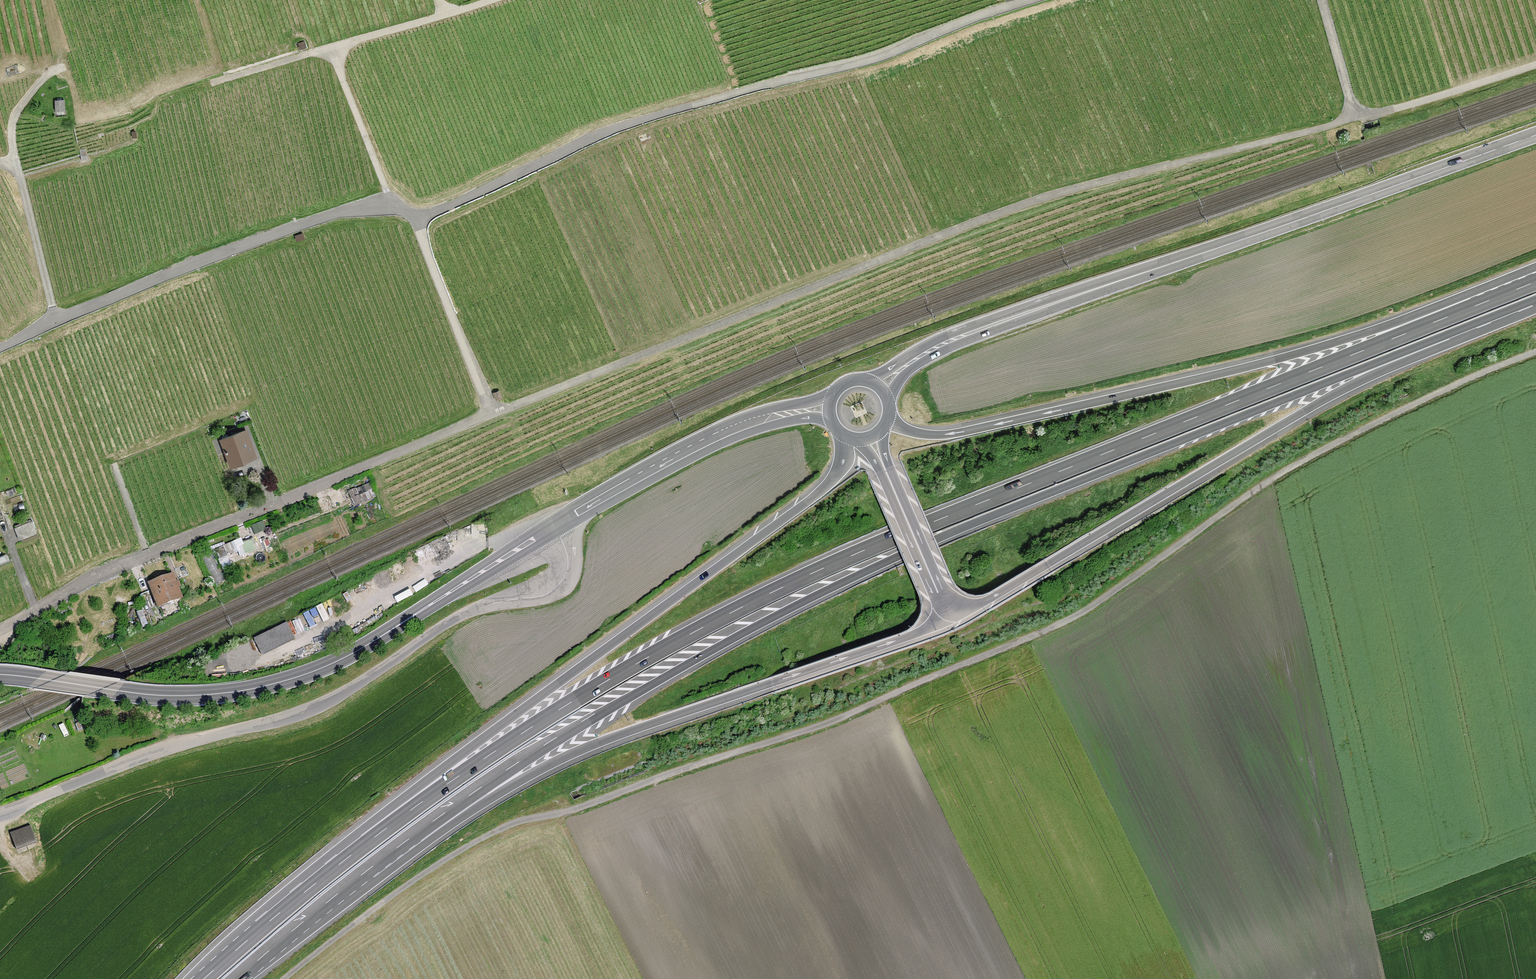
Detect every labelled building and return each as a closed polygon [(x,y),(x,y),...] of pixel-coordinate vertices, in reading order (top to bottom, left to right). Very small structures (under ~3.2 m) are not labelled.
[(241,459),(255,453),(247,432),(241,435),(241,436),(237,438),(236,434),(221,440),(231,466),(242,461),(241,459)] [(370,484),(350,492),(355,506),(376,497),(370,484)] [(31,522),(16,528),(21,539),(36,533),(31,522)] [(236,541),(215,549),(219,558),(240,551),(236,541)] [(150,583),(159,607),(181,599),(176,588),(179,587),(178,583),(175,584),(172,575),(150,583)] [(142,610),(137,612),(142,626),(148,624),(142,610)] [(262,656),(296,640),(287,623),(254,639),(262,656)] [(10,833),(17,850),(37,842),(30,825),(10,833)]
